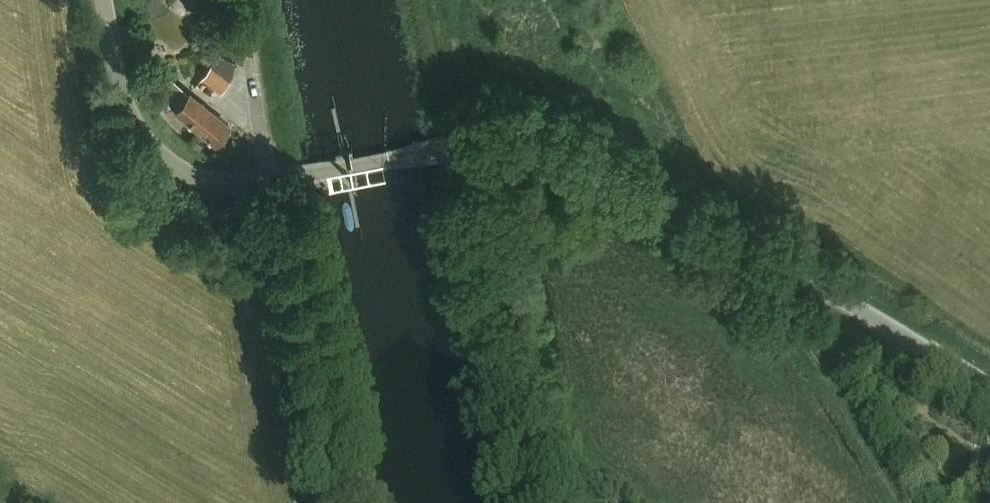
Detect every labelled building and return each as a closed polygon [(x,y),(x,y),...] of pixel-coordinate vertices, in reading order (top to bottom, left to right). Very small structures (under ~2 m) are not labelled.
[(239,69),(220,54),(201,78),(220,93),(239,69)] [(188,93),(174,111),(213,142),(227,125),(188,93)] [(341,153),(345,185),(359,183),(354,151),(341,153)]
